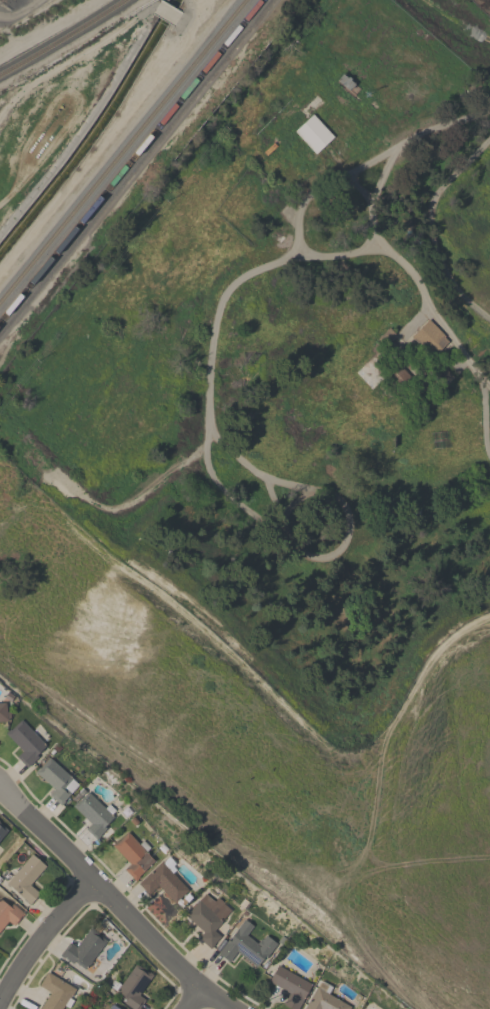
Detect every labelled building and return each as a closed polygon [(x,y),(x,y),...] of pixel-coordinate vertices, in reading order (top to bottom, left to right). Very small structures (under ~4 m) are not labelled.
[(337,80),(343,73),(348,78),(349,77),(351,79),(350,80),(355,84),(350,89),(349,89),(348,90),(337,80)] [(334,137),(315,154),(294,131),(313,114),(334,137)] [(445,336),(444,337),(448,342),(432,358),(411,337),(429,319),(445,336)] [(383,345),(377,339),(389,328),(395,333),(383,345)] [(405,386),(392,373),(400,366),(412,379),(405,386)] [(9,721),(0,722),(0,703),(6,702),(7,712),(11,711),(10,718),(8,718),(9,721)] [(47,745),(37,755),(38,757),(28,768),(17,757),(23,751),(6,733),(10,729),(11,730),(21,720),(47,745)] [(73,778),(72,779),(79,784),(64,801),(65,802),(61,806),(49,795),(55,789),(35,772),(39,767),(40,768),(50,757),(73,778)] [(97,839),(86,829),(91,824),(73,806),(76,803),(72,799),(75,796),(80,800),(88,792),(105,808),(109,804),(116,810),(111,815),(114,817),(104,827),(107,829),(97,839)] [(8,830),(0,840),(0,824),(8,830)] [(139,844),(143,840),(150,847),(146,852),(154,861),(146,869),(139,876),(140,877),(136,881),(125,869),(130,864),(112,845),(116,841),(117,842),(128,832),(139,844)] [(32,854),(46,866),(30,885),(40,893),(30,904),(7,883),(32,854)] [(159,885),(149,895),(138,883),(162,860),(170,868),(169,869),(189,890),(180,899),(176,903),(159,885)] [(199,938),(204,932),(185,915),(189,910),(190,911),(206,893),(215,901),(218,897),(224,903),(231,910),(221,921),(222,922),(214,931),(220,936),(214,944),(211,948),(199,938)] [(8,921),(0,931),(0,899),(10,907),(13,904),(23,913),(24,914),(14,926),(8,921)] [(215,948),(222,939),(227,942),(238,928),(244,919),(253,926),(246,935),(257,944),(261,939),(262,939),(266,935),(277,944),(265,960),(263,959),(257,967),(237,952),(229,962),(218,953),(219,952),(215,948)] [(101,948),(103,949),(96,958),(94,957),(91,961),(91,962),(86,968),(86,967),(85,969),(75,961),(73,964),(64,957),(63,958),(60,955),(69,942),(76,947),(91,928),(94,930),(94,931),(106,941),(101,948)] [(145,1000),(139,1008),(133,1008),(130,1007),(129,1008),(124,1004),(126,1001),(123,999),(123,998),(115,992),(116,991),(109,986),(114,979),(121,985),(136,964),(149,973),(149,972),(153,975),(139,995),(145,1000)] [(303,999),(298,1008),(291,1008),(283,1004),(290,993),(269,981),(272,976),(266,973),(269,968),(275,972),(278,965),(311,984),(303,999)] [(65,1005),(62,1008),(40,1008),(51,992),(39,985),(48,972),(76,989),(70,998),(73,1000),(69,1007),(65,1005)] [(351,1007),(350,1008),(304,1008),(317,986),(318,986),(321,981),(322,981),(328,984),(324,991),(351,1007)]
